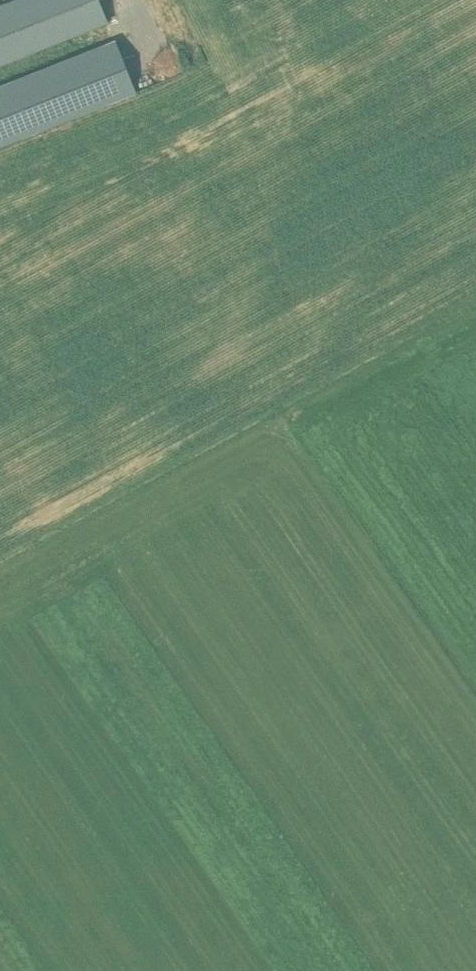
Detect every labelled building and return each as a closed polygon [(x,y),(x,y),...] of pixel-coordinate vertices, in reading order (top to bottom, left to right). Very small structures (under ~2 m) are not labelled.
[(98,0),(10,0),(0,4),(0,64),(106,21),(98,0)] [(0,86),(0,145),(136,91),(115,40),(0,86)]
